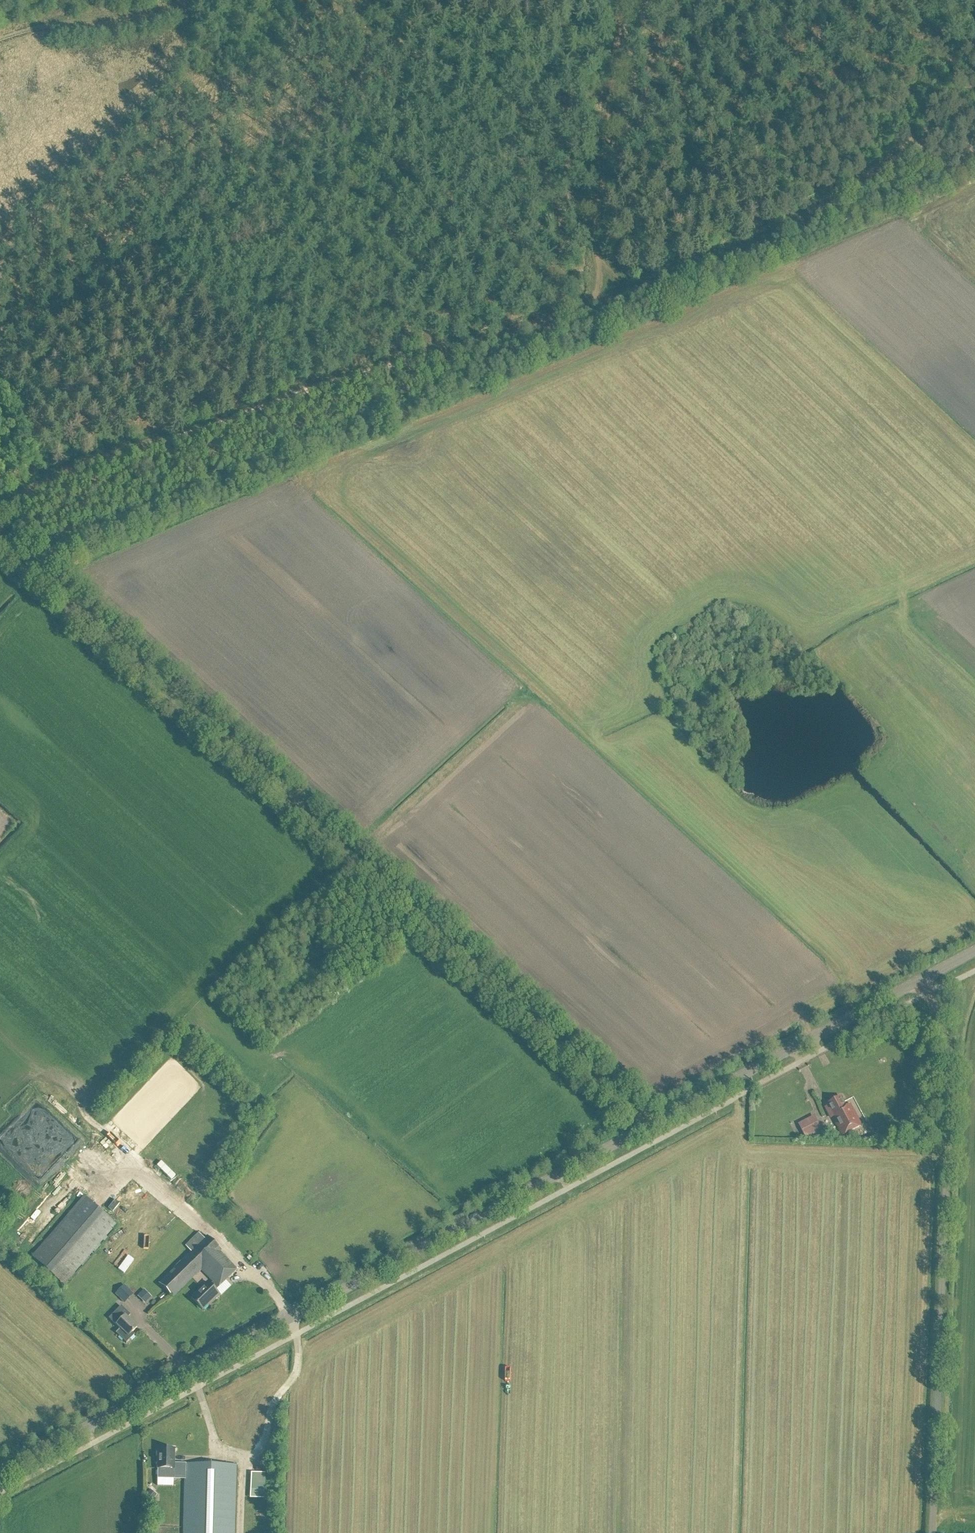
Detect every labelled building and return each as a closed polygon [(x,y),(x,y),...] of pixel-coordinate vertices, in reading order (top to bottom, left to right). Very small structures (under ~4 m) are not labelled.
[(861,1126),(851,1106),(846,1109),(841,1098),(827,1106),(828,1107),(826,1109),(831,1119),(833,1118),(843,1136),(861,1126)] [(806,1139),(822,1130),(814,1116),(798,1124),(806,1139)] [(85,1197),(32,1257),(64,1283),(88,1257),(117,1283),(173,1227),(128,1184),(102,1212),(85,1197)] [(191,1252),(159,1284),(160,1285),(173,1299),(201,1271),(211,1282),(209,1285),(207,1282),(190,1299),(202,1311),(208,1304),(211,1301),(213,1302),(220,1295),(214,1288),(218,1285),(220,1286),(225,1281),(237,1270),(219,1252),(221,1250),(208,1236),(204,1239),(199,1234),(185,1247),(191,1252)] [(124,1304),(134,1295),(124,1285),(115,1295),(124,1304)] [(144,1290),(138,1297),(145,1304),(152,1298),(144,1290)] [(126,1343),(134,1335),(132,1333),(138,1328),(127,1318),(130,1316),(121,1307),(109,1319),(120,1330),(117,1333),(126,1343)] [(158,1469),(169,1469),(168,1476),(168,1480),(185,1480),(184,1532),(234,1532),(236,1465),(174,1464),(174,1450),(158,1449),(158,1469)] [(250,1474),(250,1490),(264,1491),(265,1474),(250,1474)] [(150,1490),(145,1497),(151,1502),(157,1495),(150,1490)]
